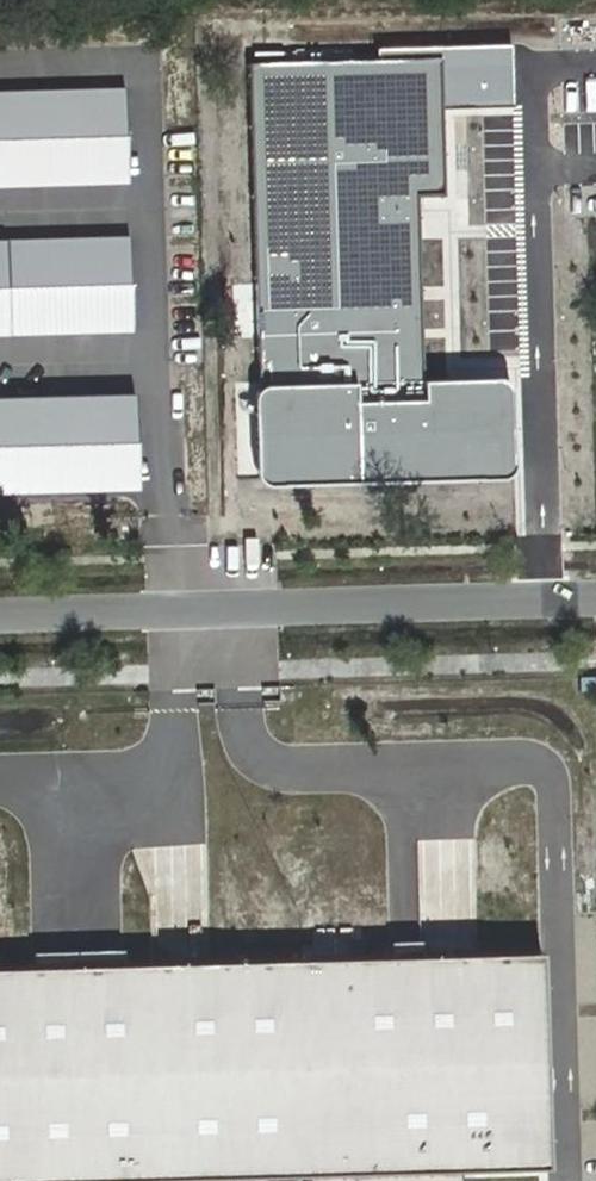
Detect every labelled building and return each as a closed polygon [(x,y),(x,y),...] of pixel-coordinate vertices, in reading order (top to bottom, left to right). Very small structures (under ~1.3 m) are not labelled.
[(508,44),(378,47),(378,58),(248,63),(259,386),(251,387),(254,484),(513,475),(509,377),(425,380),(418,194),(441,193),(438,105),(509,104),(508,44)] [(0,89),(0,187),(135,182),(132,85),(0,89)] [(0,239),(0,333),(141,329),(138,235),(0,239)] [(0,396),(0,490),(146,486),(143,392),(0,396)] [(0,962),(0,1178),(534,1164),(528,948),(0,962)]
